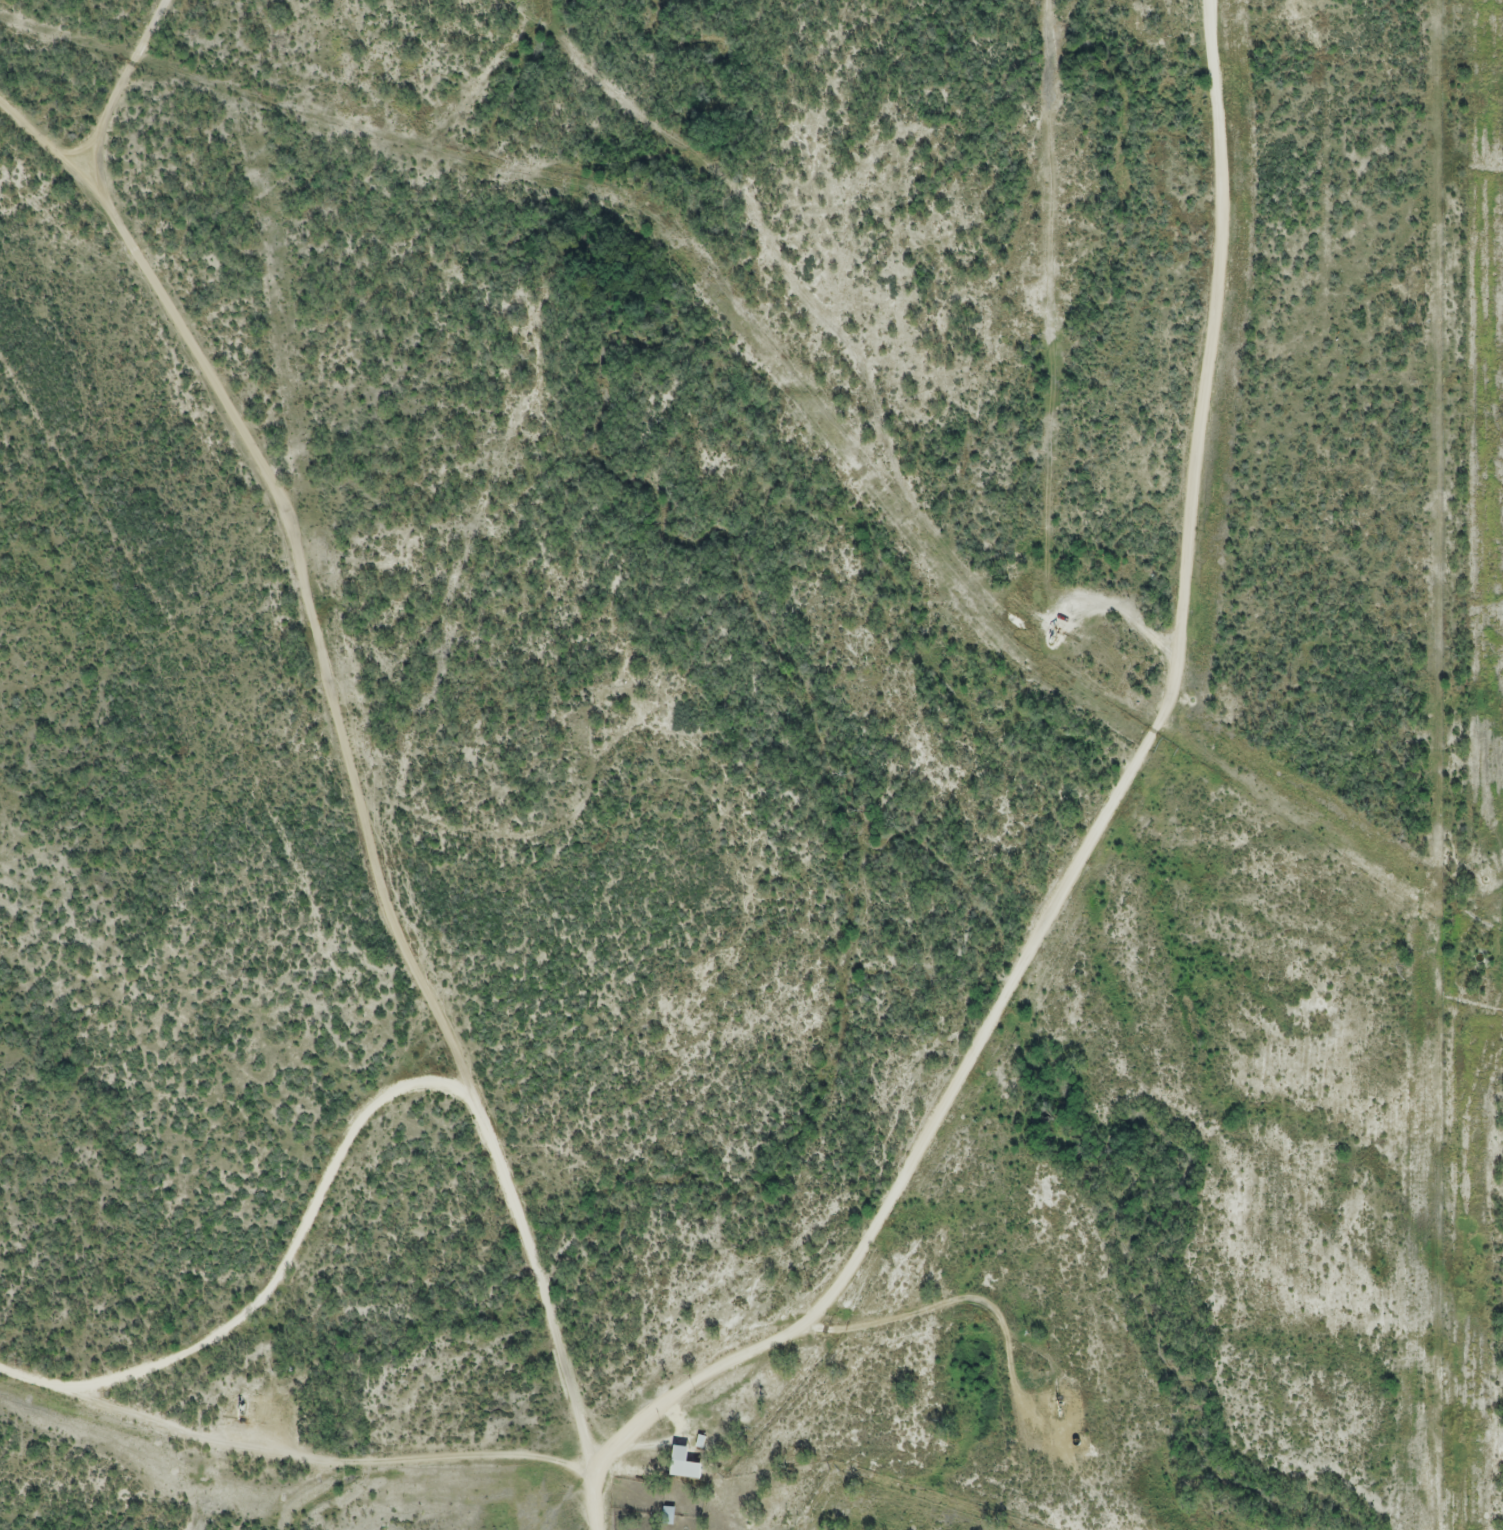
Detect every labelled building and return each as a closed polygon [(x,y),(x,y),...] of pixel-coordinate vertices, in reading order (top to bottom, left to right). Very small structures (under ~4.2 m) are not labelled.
[(669,1473),(672,1444),(687,1446),(685,1460),(701,1463),(699,1477),(669,1473)] [(695,1457),(704,1460),(708,1451),(698,1447),(695,1457)] [(674,1506),(673,1523),(661,1522),(662,1505),(674,1506)]
